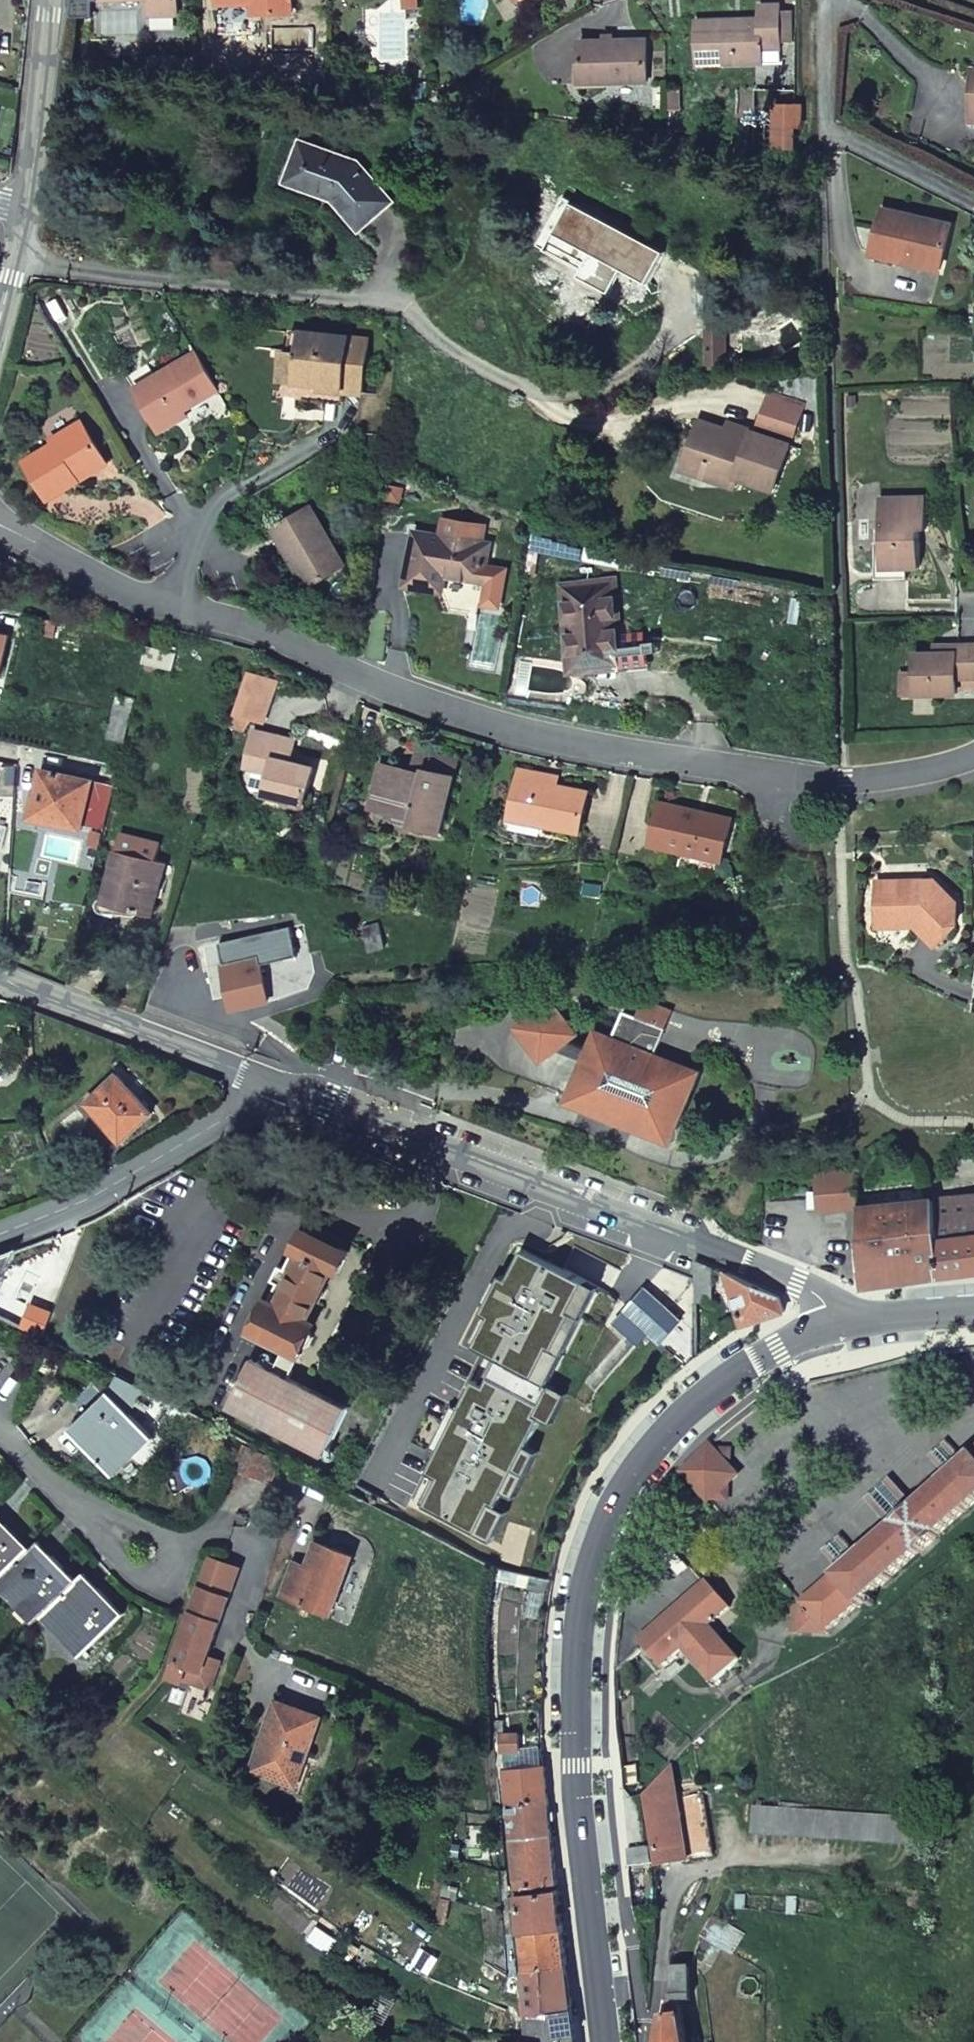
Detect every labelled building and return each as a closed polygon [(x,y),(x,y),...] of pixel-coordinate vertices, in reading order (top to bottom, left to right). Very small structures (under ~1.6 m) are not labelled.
[(150,14),(150,0),(128,0),(126,0),(126,14),(150,14)] [(150,14),(178,14),(178,0),(150,0),(150,14)] [(218,6),(254,5),(253,15),(291,15),(291,0),(218,0),(218,6)] [(733,27),(733,19),(697,20),(698,63),(764,61),(764,46),(781,46),(781,33),(780,10),(780,4),(759,4),(759,18),(744,19),(744,26),(733,27)] [(780,10),(781,33),(793,32),(793,10),(780,10)] [(744,19),(733,19),(733,27),(744,26),(744,19)] [(648,40),(582,42),(582,65),(585,65),(586,83),(649,81),(648,40)] [(777,105),(776,126),(775,149),(795,149),(795,126),(802,126),(802,105),(777,105)] [(361,231),(394,202),(359,162),(301,141),(287,183),(334,200),(361,231)] [(625,271),(649,284),(666,253),(573,202),(556,232),(593,253),(582,273),(614,290),(625,271)] [(900,261),(942,270),(951,225),(883,210),(874,250),(902,256),(900,261)] [(726,330),(709,330),(709,351),(727,350),(726,330)] [(323,391),(342,393),(361,395),(361,394),(367,340),(291,331),(289,354),(299,355),(296,383),(323,386),(323,391)] [(727,350),(709,351),(710,364),(728,363),(727,350)] [(219,390),(197,352),(134,389),(157,427),(184,411),(219,390)] [(299,355),(289,354),(282,353),(279,381),(296,383),(299,355)] [(751,439),(726,430),(700,421),(687,457),(706,464),(702,476),(736,487),(739,477),(775,489),(805,403),(767,389),(754,425),(768,430),(766,436),(753,432),(751,439)] [(340,405),(342,393),(323,391),(321,403),(340,405)] [(188,418),(184,411),(157,427),(161,433),(188,418)] [(754,429),(729,420),(726,430),(751,439),(753,432),(754,429)] [(75,478),(104,461),(81,423),(51,440),(55,445),(26,462),(49,501),(79,484),(75,478)] [(706,464),(687,457),(683,470),(702,476),(706,464)] [(107,466),(104,461),(75,478),(79,484),(107,466)] [(879,498),(880,544),(881,569),(906,568),(919,567),(919,530),(926,530),(925,497),(879,498)] [(309,508),(272,530),(291,562),(296,560),(312,586),(344,567),(309,508)] [(449,538),(483,543),(486,528),(452,523),(449,538)] [(477,581),(483,543),(449,538),(415,532),(406,587),(439,592),(442,575),(447,576),(477,581)] [(490,544),(483,543),(477,581),(484,582),(490,544)] [(881,569),(880,544),(874,544),(875,580),(906,580),(906,568),(881,569)] [(6,567),(15,572),(20,563),(11,558),(6,567)] [(442,575),(439,592),(445,593),(447,576),(442,575)] [(571,671),(620,666),(611,584),(563,589),(571,671)] [(57,621),(41,617),(38,634),(54,637),(57,621)] [(937,653),(916,653),(916,672),(901,672),(902,695),(959,693),(959,687),(959,678),(973,677),(973,644),(956,645),(956,653),(937,653)] [(936,646),(937,653),(956,653),(956,645),(936,646)] [(146,647),(142,663),(171,670),(175,654),(146,647)] [(245,673),(232,714),(260,723),(272,682),(245,673)] [(959,687),(973,687),(973,677),(959,678),(959,687)] [(107,739),(124,743),(134,700),(117,696),(107,739)] [(293,742),(254,732),(244,768),(268,774),(263,796),(304,806),(312,770),(288,764),(293,742)] [(420,779),(426,755),(416,752),(411,772),(410,777),(420,779)] [(389,808),(388,813),(412,818),(410,827),(439,834),(456,761),(426,755),(420,779),(410,777),(411,772),(378,765),(369,803),(389,808)] [(91,783),(40,772),(31,814),(60,820),(59,826),(81,831),(91,783)] [(586,792),(517,779),(509,815),(542,821),(541,827),(578,834),(586,792)] [(368,809),(388,813),(389,808),(369,803),(368,809)] [(694,812),(659,804),(650,846),(721,862),(730,825),(694,816),(694,812)] [(149,932),(166,864),(117,852),(104,904),(113,906),(109,922),(149,932)] [(915,921),(916,927),(935,946),(955,926),(954,903),(931,881),(875,884),(877,929),(906,928),(905,921),(915,921)] [(365,938),(381,934),(378,924),(363,927),(365,938)] [(264,988),(260,971),(259,966),(295,958),(289,929),(218,945),(222,965),(206,968),(213,1000),(229,996),(232,1011),(275,1001),(272,986),(264,988)] [(269,969),(260,971),(264,988),(272,986),(269,969)] [(576,1035),(550,1002),(517,1027),(542,1060),(576,1035)] [(568,1101),(670,1141),(697,1072),(654,1056),(664,1030),(622,1014),(612,1039),(595,1032),(568,1101)] [(87,1104),(121,1142),(153,1114),(118,1076),(87,1104)] [(958,1120),(956,1108),(944,1110),(945,1122),(958,1120)] [(218,1148),(203,1157),(209,1169),(225,1160),(218,1148)] [(856,1168),(815,1172),(816,1178),(856,1174),(856,1168)] [(863,1285),(941,1278),(934,1200),(859,1207),(856,1174),(816,1178),(817,1195),(819,1212),(856,1209),(863,1285)] [(817,1195),(804,1196),(806,1213),(819,1212),(817,1195)] [(973,1275),(973,1197),(934,1200),(941,1278),(973,1275)] [(319,1227),(314,1236),(338,1247),(342,1239),(319,1227)] [(338,1247),(314,1236),(303,1230),(284,1269),(279,1266),(271,1281),(276,1284),(253,1332),(285,1347),(277,1364),(274,1371),(264,1365),(251,1359),(242,1377),(238,1376),(233,1388),(236,1390),(226,1408),(325,1457),(349,1408),(290,1378),(301,1355),(299,1354),(302,1348),(304,1349),(309,1346),(313,1338),(312,1333),(309,1332),(313,1325),(305,1321),(331,1270),(338,1273),(349,1253),(338,1247)] [(0,1258),(0,1286),(17,1252),(0,1258)] [(714,1268),(694,1261),(696,1302),(711,1302),(714,1268)] [(724,1272),(743,1326),(783,1312),(778,1294),(742,1279),(724,1272)] [(644,1289),(625,1311),(649,1331),(663,1342),(681,1321),(644,1289)] [(625,1311),(598,1343),(621,1362),(649,1331),(625,1311)] [(570,1388),(561,1375),(494,1313),(451,1363),(540,1440),(583,1389),(570,1388)] [(274,1371),(277,1364),(267,1358),(264,1365),(274,1371)] [(141,1389),(112,1374),(107,1383),(136,1397),(141,1389)] [(145,1430),(110,1394),(71,1432),(110,1472),(124,1458),(120,1454),(145,1430)] [(262,1481),(274,1457),(248,1443),(236,1468),(262,1481)] [(946,1475),(910,1507),(887,1480),(865,1500),(889,1527),(855,1557),(837,1540),(823,1554),(839,1571),(801,1605),(799,1603),(800,1633),(826,1634),(973,1503),(973,1450),(961,1462),(944,1443),(929,1456),(946,1475)] [(714,1453),(709,1447),(698,1458),(690,1466),(681,1476),(707,1503),(709,1501),(726,1501),(726,1486),(736,1476),(727,1467),(729,1453),(714,1453)] [(1,1607),(8,1600),(12,1596),(16,1592),(41,1617),(45,1613),(60,1628),(63,1624),(75,1637),(68,1644),(79,1656),(123,1614),(85,1574),(77,1582),(39,1541),(30,1549),(0,1518),(0,1606),(1,1607)] [(308,1566),(295,1561),(282,1596),(330,1615),(353,1557),(317,1542),(308,1566)] [(210,1559),(200,1588),(224,1596),(233,1567),(210,1559)] [(639,1642),(620,1622),(618,1633),(617,1647),(616,1658),(616,1672),(643,1647),(663,1669),(684,1650),(714,1684),(740,1660),(710,1627),(731,1608),(706,1581),(639,1642)] [(200,1588),(169,1677),(183,1681),(184,1679),(210,1688),(219,1662),(207,1658),(228,1597),(224,1596),(200,1588)] [(8,1600),(33,1625),(41,1617),(16,1592),(12,1596),(8,1600)] [(320,1716),(275,1701),(265,1730),(251,1770),(283,1781),(287,1782),(297,1752),(306,1755),(320,1716)] [(518,1734),(500,1734),(501,1759),(509,1759),(509,1752),(518,1751),(518,1734)] [(296,1786),(304,1763),(306,1755),(297,1752),(287,1782),(296,1786)] [(546,1799),(542,1756),(519,1757),(519,1770),(502,1772),(505,1804),(546,1799)] [(310,1765),(304,1763),(296,1786),(287,1782),(283,1781),(281,1787),(300,1794),(310,1765)] [(713,1856),(702,1794),(677,1798),(670,1765),(642,1797),(655,1867),(713,1856)] [(546,1799),(505,1804),(509,1840),(550,1834),(546,1799)] [(925,1819),(913,1817),(753,1806),(751,1833),(911,1844),(923,1845),(925,1819)] [(556,1886),(550,1834),(509,1840),(514,1890),(556,1886)] [(628,1851),(630,1869),(652,1865),(649,1847),(646,1848),(628,1851)] [(459,1888),(444,1884),(442,1897),(457,1901),(459,1888)] [(561,1931),(556,1890),(514,1896),(518,1935),(561,1931)] [(745,1895),(736,1895),(735,1909),(744,1909),(745,1895)] [(797,1898),(789,1897),(788,1913),(796,1914),(797,1898)] [(711,1914),(699,1935),(721,1948),(733,1953),(744,1935),(731,1927),(711,1914)] [(565,1967),(561,1931),(518,1935),(521,1971),(565,1967)] [(657,2041),(683,2041),(676,2003),(691,2002),(688,1966),(670,1968),(671,1994),(669,1994),(670,2003),(668,2003),(668,2017),(661,2018),(657,2041)] [(565,1967),(521,1971),(522,1978),(524,2014),(528,2014),(570,2009),(565,1967)] [(574,2040),(570,2009),(528,2014),(529,2041),(537,2041),(544,2041),(558,2041),(574,2040)]
